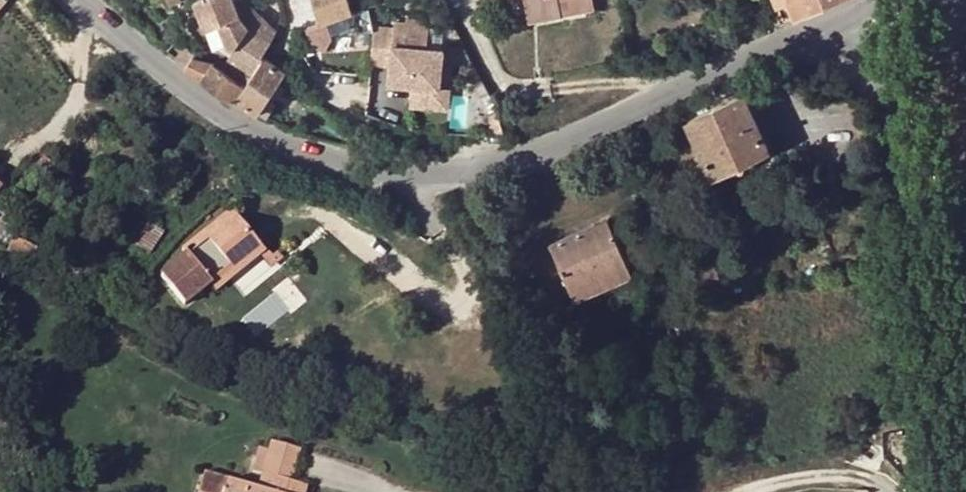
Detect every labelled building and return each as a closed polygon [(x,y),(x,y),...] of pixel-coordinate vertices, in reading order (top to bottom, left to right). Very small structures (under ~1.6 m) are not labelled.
[(235,2),(234,0),(194,0),(206,27),(220,21),(229,42),(234,47),(230,53),(231,54),(223,66),(246,82),(265,55),(281,32),(263,19),(266,16),(246,0),(240,0),(235,2)] [(308,27),(314,45),(328,47),(330,33),(347,30),(373,29),(367,7),(353,12),(349,0),(313,0),(321,23),(308,27)] [(530,19),(562,13),(559,0),(526,0),(530,19)] [(592,0),(559,0),(562,13),(593,7),(592,0)] [(794,20),(842,0),(785,0),(787,3),(794,20)] [(392,62),(392,80),(416,81),(443,82),(443,81),(444,43),(427,42),(428,15),(405,14),(405,18),(393,18),(393,24),(392,62)] [(373,29),(373,61),(392,62),(393,24),(373,24),(373,29)] [(195,44),(193,54),(211,58),(213,53),(211,47),(195,44)] [(193,54),(185,65),(234,100),(236,96),(257,111),(286,71),(265,55),(246,82),(223,66),(211,58),(193,54)] [(257,111),(266,118),(294,77),(286,71),(257,111)] [(443,82),(416,81),(415,101),(452,102),(453,81),(443,81),(443,82)] [(688,120),(714,173),(752,155),(769,147),(743,94),(688,120)] [(752,155),(714,173),(718,182),(756,163),(752,155)] [(182,250),(186,256),(205,240),(215,252),(226,243),(219,234),(237,218),(231,210),(182,250)] [(185,307),(210,286),(231,268),(237,275),(266,252),(237,218),(219,234),(226,243),(215,252),(205,240),(186,256),(159,277),(185,307)] [(607,218),(594,224),(599,237),(612,231),(607,218)] [(149,220),(134,243),(149,254),(164,231),(149,220)] [(599,237),(594,224),(550,243),(569,286),(592,276),(595,281),(628,267),(612,231),(599,237)] [(14,237),(6,253),(29,264),(37,249),(14,237)] [(592,276),(569,286),(574,298),(631,273),(628,267),(595,281),(592,276)] [(231,268),(210,286),(215,292),(237,275),(231,268)] [(291,481),(300,449),(273,441),(259,489),(203,472),(197,491),(287,491),(291,481)] [(291,481),(287,491),(307,491),(308,487),(291,481)]
